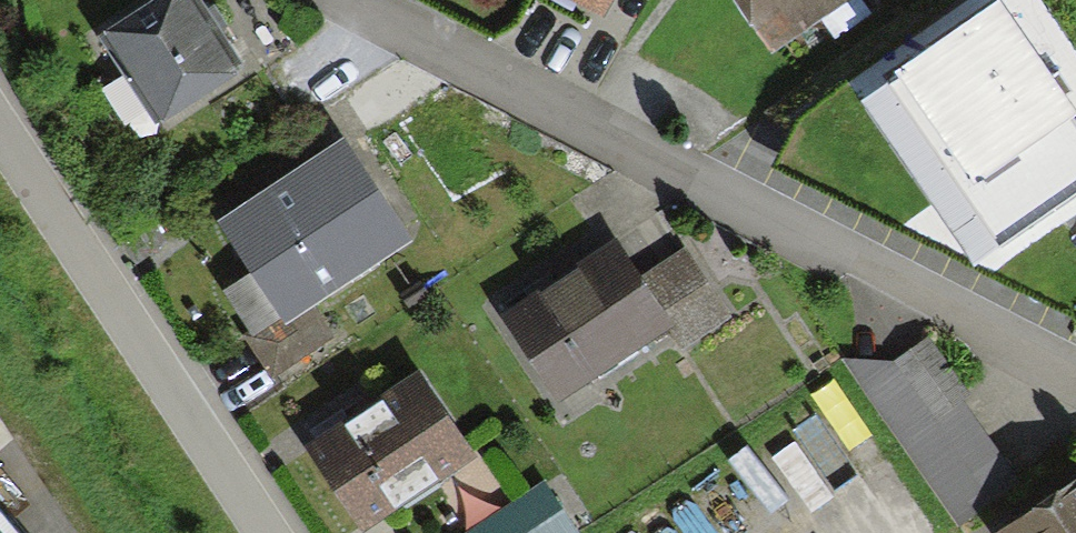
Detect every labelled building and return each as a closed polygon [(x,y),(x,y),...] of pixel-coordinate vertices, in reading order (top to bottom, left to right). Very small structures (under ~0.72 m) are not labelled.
[(844,0),(743,0),(773,46),(844,0)] [(108,49),(159,119),(222,73),(171,4),(108,49)] [(906,70),(977,170),(1068,107),(997,6),(906,70)] [(292,309),(394,242),(341,161),(232,232),(262,277),(234,295),(262,338),(212,370),(233,401),(317,346),(292,309)] [(613,260),(513,325),(561,400),(662,335),(613,260)] [(957,530),(1014,493),(920,348),(863,384),(957,530)] [(411,386),(301,459),(351,532),(362,532),(464,465),(411,386)] [(482,532),(565,532),(538,494),(482,532)] [(1026,532),(1075,532),(1075,498),(1026,532)]
